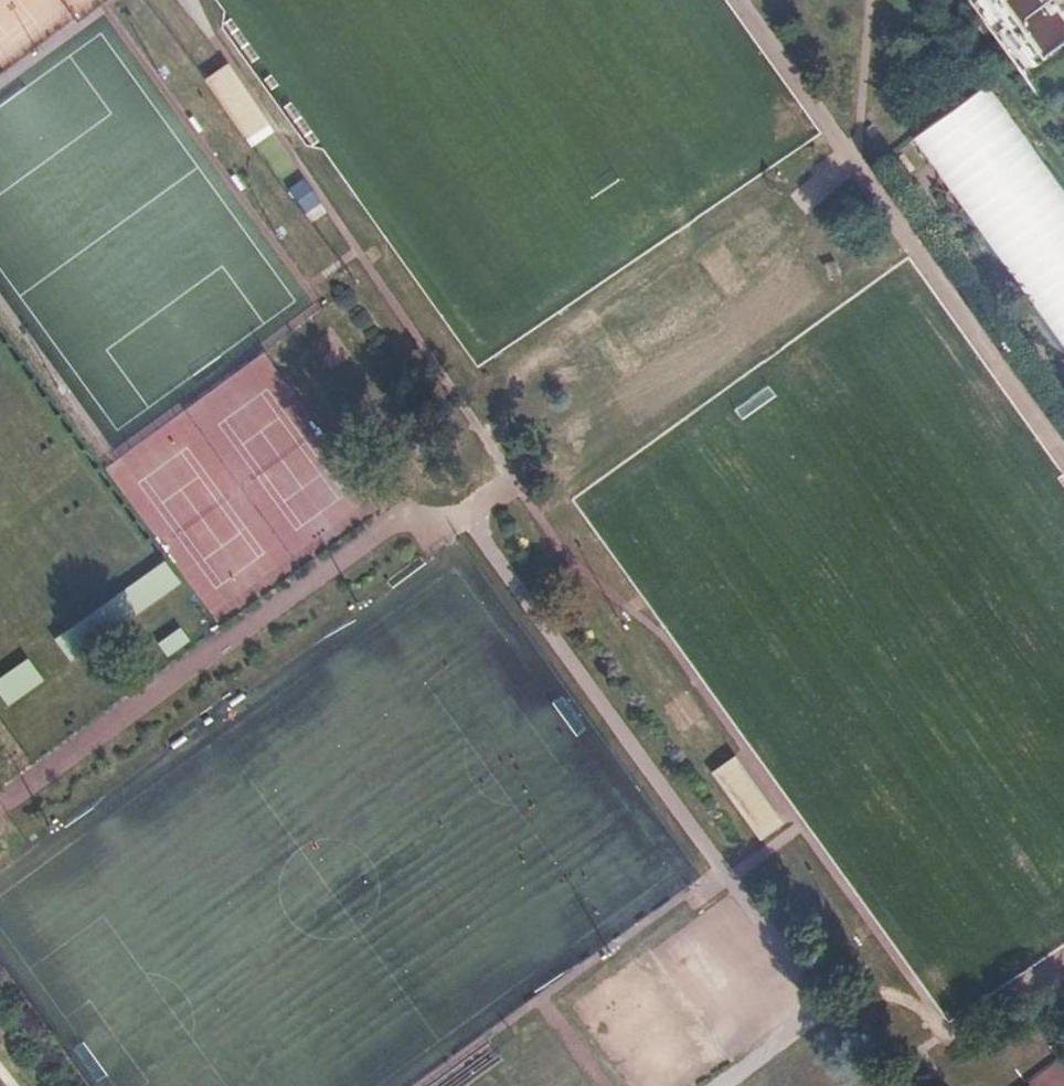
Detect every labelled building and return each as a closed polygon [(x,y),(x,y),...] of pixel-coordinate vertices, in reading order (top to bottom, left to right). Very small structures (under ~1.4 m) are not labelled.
[(1001,14),(995,17),(1024,58),(1028,55),(1034,64),(1063,43),(1063,0),(991,0),(1001,14)] [(269,133),(224,67),(206,81),(250,146),(269,133)] [(1017,124),(939,175),(1063,350),(1063,189),(1017,124)] [(285,189),(308,221),(323,210),(301,178),(285,189)] [(164,561),(97,599),(112,626),(179,588),(164,561)] [(155,641),(164,655),(188,640),(179,626),(155,641)] [(43,683),(24,654),(0,670),(0,699),(5,708),(43,683)] [(710,770),(755,839),(779,824),(733,755),(710,770)]
